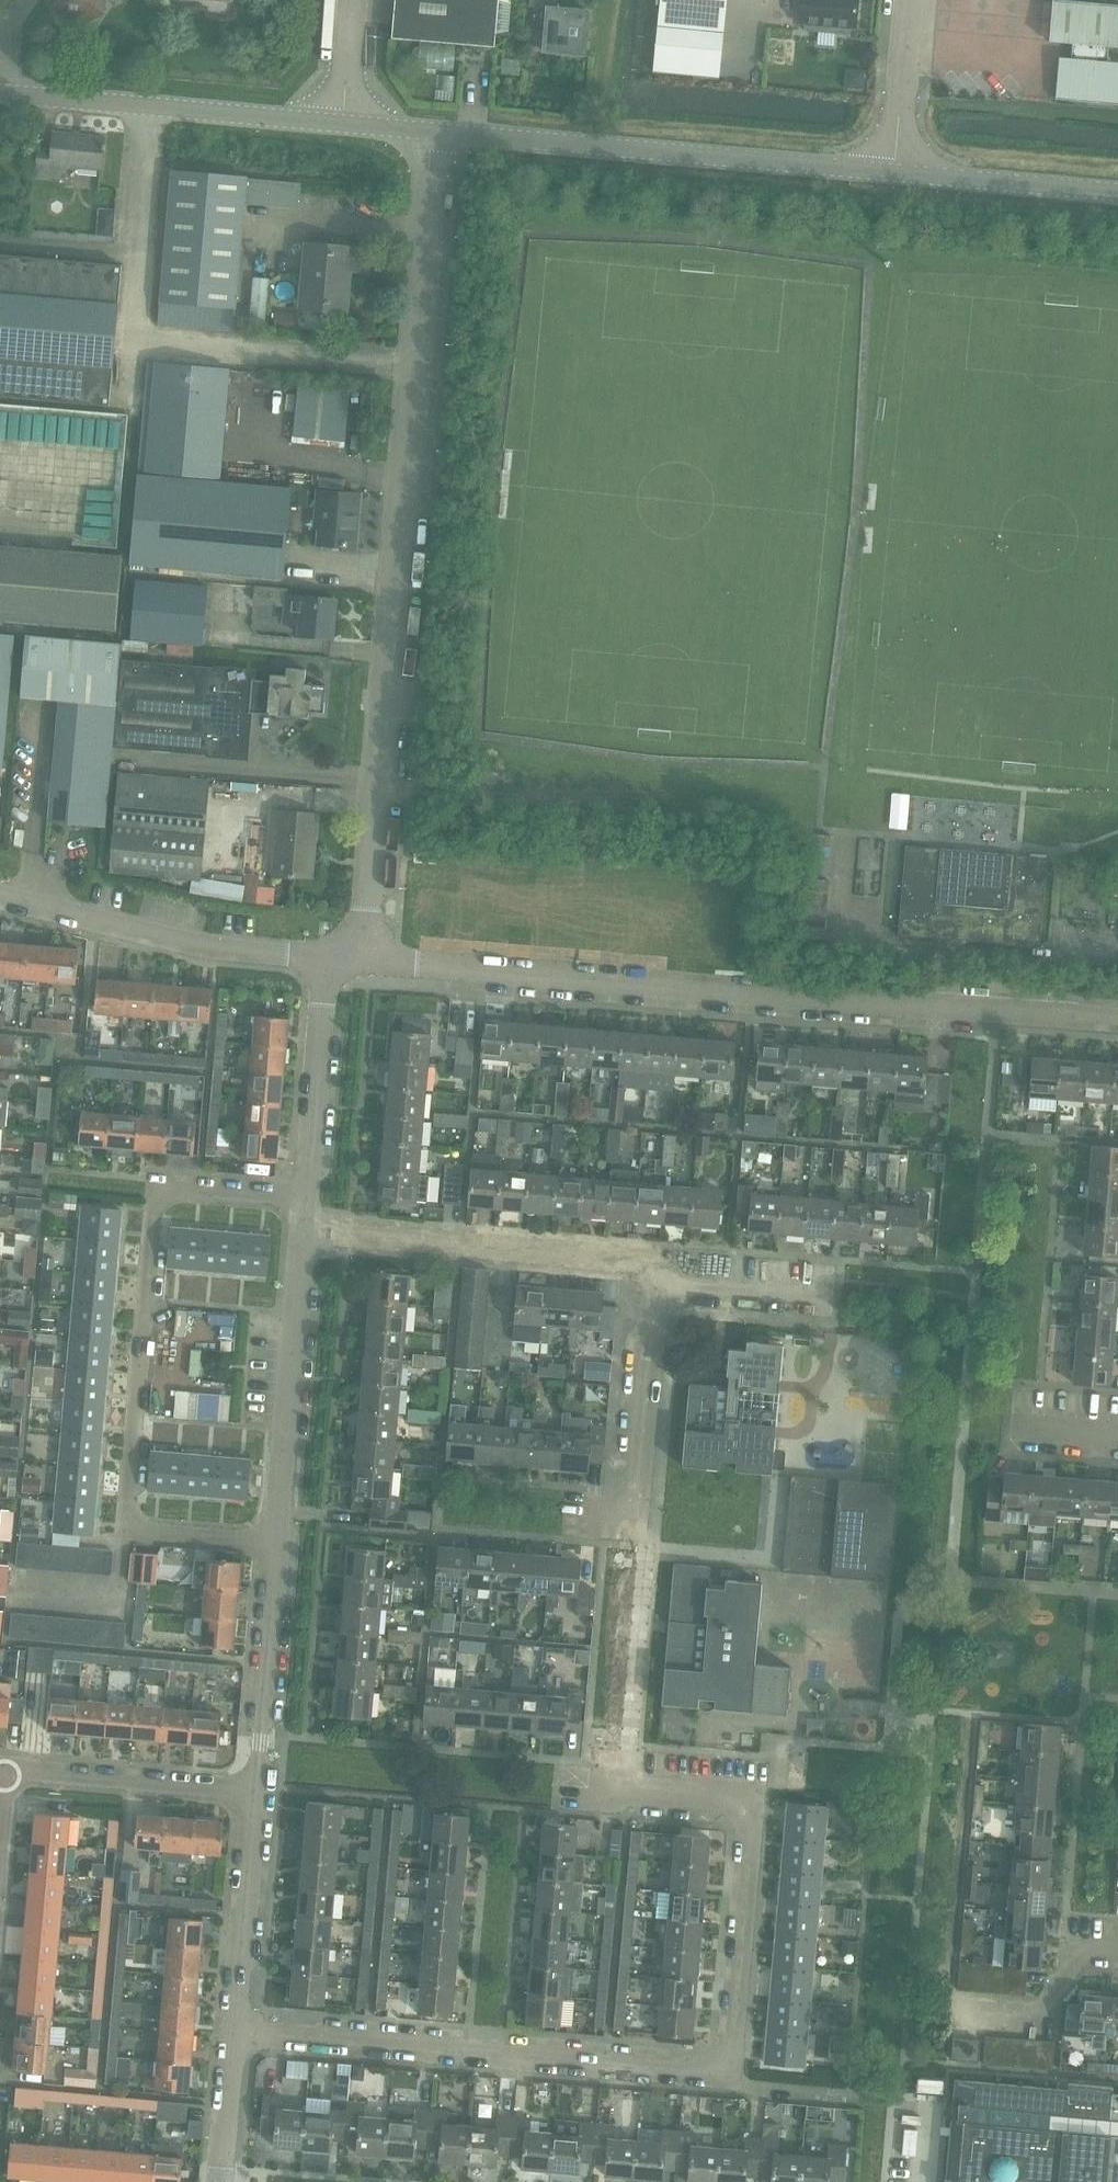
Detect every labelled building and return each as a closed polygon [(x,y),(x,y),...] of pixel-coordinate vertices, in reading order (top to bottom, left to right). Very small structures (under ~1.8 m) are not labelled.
[(63,18),(92,19),(102,2),(102,0),(55,0),(63,18)] [(394,24),(392,39),(494,48),(498,0),(396,0),(394,24)] [(555,8),(556,0),(531,0),(531,4),(545,5),(543,22),(546,22),(544,50),(585,54),(589,11),(555,8)] [(654,63),(720,70),(726,0),(660,0),(654,63)] [(855,28),(858,0),(802,0),(800,23),(855,28)] [(1056,99),(1117,105),(1117,63),(1107,62),(1108,47),(1117,48),(1117,6),(1055,0),(1052,0),(1049,41),(1072,43),(1071,59),(1059,58),(1055,99),(1056,99)] [(843,88),(843,89),(863,90),(864,71),(852,70),(845,69),(843,88)] [(39,149),(36,178),(66,181),(67,168),(100,171),(103,137),(54,132),(52,151),(39,149)] [(171,171),(158,325),(233,331),(244,202),(296,206),(298,184),(247,179),(247,178),(171,171)] [(98,225),(97,235),(114,237),(114,226),(98,225)] [(365,271),(367,251),(347,250),(346,254),(307,251),(303,302),(329,304),(329,310),(344,311),(348,269),(365,271)] [(109,406),(121,266),(0,255),(0,396),(109,406)] [(274,311),(273,329),(295,331),(296,312),(274,311)] [(220,478),(229,370),(154,364),(145,472),(220,478)] [(136,474),(128,564),(282,578),(290,488),(136,474)] [(294,489),(293,508),(303,508),(304,490),(294,489)] [(355,549),(359,496),(317,492),(314,528),(318,528),(317,545),(355,549)] [(119,556),(0,545),(0,621),(112,631),(119,556)] [(201,645),(206,587),(136,581),(131,640),(201,645)] [(287,596),(288,588),(254,586),(253,601),(276,603),(276,604),(283,605),(281,624),(297,625),(296,635),(332,638),(335,600),(287,596)] [(3,768),(14,635),(0,634),(0,768),(3,768)] [(26,635),(21,698),(58,701),(47,822),(48,822),(70,824),(88,825),(104,827),(109,773),(111,747),(115,706),(117,706),(121,660),(122,650),(122,643),(121,643),(119,643),(88,640),(26,635)] [(117,706),(113,747),(136,749),(245,758),(248,731),(249,713),(307,718),(308,712),(323,713),(326,686),(304,684),(305,669),(286,668),(285,676),(270,674),(269,682),(252,680),(253,669),(213,666),(213,668),(121,660),(117,706)] [(111,747),(109,773),(119,774),(133,775),(136,749),(113,747),(111,747)] [(119,774),(110,872),(197,880),(206,782),(133,775),(119,774)] [(309,876),(315,816),(272,812),(269,846),(275,847),(273,876),(294,878),(294,875),(309,876)] [(897,935),(1039,947),(1046,858),(905,846),(897,935)] [(414,852),(413,862),(440,864),(441,854),(414,852)] [(797,937),(819,939),(824,940),(829,881),(803,879),(800,917),(798,916),(797,927),(798,927),(797,937)] [(258,886),(257,903),(273,904),(274,902),(275,887),(258,886)] [(0,946),(0,976),(22,978),(25,945),(0,943),(0,946)] [(25,945),(22,978),(48,981),(50,947),(25,945)] [(50,947),(48,981),(75,983),(78,950),(50,947)] [(97,979),(94,1013),(123,1016),(125,982),(97,979)] [(125,982),(123,1016),(152,1018),(155,984),(125,982)] [(155,984),(152,1018),(168,1019),(167,1036),(179,1037),(181,1021),(180,1021),(183,987),(155,984)] [(180,1021),(181,1021),(209,1023),(212,989),(183,987),(180,1021)] [(218,1013),(215,1042),(224,1043),(226,1014),(218,1013)] [(255,1016),(253,1045),(285,1048),(288,1019),(255,1016)] [(32,1017),(31,1029),(44,1030),(45,1018),(32,1017)] [(45,1018),(44,1030),(71,1033),(72,1020),(45,1018)] [(484,1020),(481,1057),(510,1060),(513,1022),(484,1020)] [(513,1022),(510,1060),(537,1062),(540,1025),(513,1022)] [(540,1025),(537,1062),(564,1064),(567,1027),(540,1025)] [(567,1027),(564,1064),(592,1067),(595,1029),(567,1027)] [(83,1057),(119,1061),(120,1051),(99,1049),(101,1030),(86,1029),(83,1057)] [(595,1029),(592,1067),(619,1069),(622,1032),(595,1029)] [(392,1032),(390,1060),(427,1063),(430,1035),(392,1032)] [(622,1032),(619,1069),(647,1072),(651,1034),(622,1032)] [(13,1056),(14,1044),(14,1035),(1,1034),(0,1041),(0,1055),(13,1056)] [(651,1034),(647,1072),(674,1074),(678,1037),(651,1034)] [(446,1036),(445,1050),(456,1051),(457,1037),(446,1036)] [(456,1051),(454,1065),(471,1067),(474,1039),(457,1037),(456,1051)] [(678,1037),(674,1074),(702,1076),(705,1039),(678,1037)] [(40,1039),(39,1054),(53,1055),(53,1052),(54,1046),(54,1040),(40,1039)] [(705,1039),(702,1076),(730,1079),(733,1042),(705,1039)] [(215,1042),(212,1071),(221,1071),(224,1043),(215,1042)] [(759,1042),(756,1080),(755,1090),(784,1093),(785,1083),(788,1044),(759,1042)] [(788,1044),(785,1083),(812,1085),(815,1047),(788,1044)] [(253,1045),(250,1074),(283,1077),(285,1048),(253,1045)] [(815,1047),(812,1085),(840,1087),(843,1049),(815,1047)] [(843,1049),(840,1087),(867,1090),(870,1051),(843,1049)] [(120,1051),(119,1061),(148,1063),(149,1053),(120,1051)] [(870,1051),(867,1090),(894,1092),(894,1091),(897,1054),(870,1051)] [(149,1053),(148,1063),(176,1065),(177,1056),(149,1053)] [(894,1091),(894,1092),(922,1095),(922,1100),(936,1102),(938,1073),(925,1072),(926,1056),(897,1054),(894,1091)] [(177,1056),(176,1065),(205,1068),(206,1058),(177,1056)] [(1029,1095),(1057,1098),(1060,1059),(1033,1057),(1029,1095)] [(1060,1059),(1057,1098),(1085,1100),(1088,1062),(1060,1059)] [(390,1060),(388,1087),(425,1091),(427,1063),(390,1060)] [(1001,1072),(1001,1073),(1003,1073),(1002,1084),(1010,1085),(1011,1074),(1012,1063),(1002,1062),(1001,1072)] [(1088,1062),(1085,1100),(1113,1102),(1116,1064),(1088,1062)] [(453,1077),(470,1079),(471,1067),(454,1065),(453,1077)] [(84,1076),(113,1078),(114,1068),(85,1066),(84,1076)] [(114,1068),(113,1078),(142,1081),(143,1071),(114,1068)] [(143,1071),(142,1081),(172,1083),(173,1074),(143,1071)] [(212,1071),(210,1099),(219,1100),(221,1071),(212,1071)] [(173,1074),(172,1083),(198,1086),(199,1076),(173,1074)] [(250,1074),(248,1102),(280,1105),(283,1077),(250,1074)] [(501,1077),(500,1094),(512,1095),(514,1078),(501,1077)] [(556,1082),(555,1099),(567,1100),(569,1083),(556,1082)] [(8,1100),(9,1088),(0,1087),(0,1099),(8,1100)] [(38,1087),(37,1102),(49,1103),(51,1088),(38,1087)] [(385,1115),(422,1119),(425,1091),(388,1087),(385,1115)] [(611,1087),(610,1103),(622,1105),(624,1088),(611,1087)] [(666,1092),(665,1108),(677,1109),(679,1093),(666,1092)] [(511,1112),(512,1095),(500,1094),(499,1111),(511,1112)] [(210,1099),(207,1128),(216,1128),(219,1100),(210,1099)] [(566,1116),(567,1100),(555,1099),(553,1115),(566,1116)] [(777,1101),(775,1118),(787,1119),(789,1102),(777,1101)] [(48,1119),(49,1103),(37,1102),(35,1118),(48,1119)] [(248,1102),(245,1131),(278,1134),(280,1105),(248,1102)] [(609,1120),(621,1121),(642,1123),(643,1112),(622,1111),(622,1105),(610,1103),(609,1120)] [(534,1104),(533,1114),(546,1114),(546,1105),(534,1104)] [(831,1106),(830,1123),(842,1124),(844,1107),(831,1106)] [(676,1126),(677,1109),(665,1108),(664,1125),(676,1126)] [(78,1144),(107,1147),(110,1114),(81,1112),(78,1144)] [(697,1128),(713,1130),(735,1132),(737,1117),(727,1116),(727,1113),(715,1112),(715,1113),(698,1112),(697,1128)] [(434,1125),(450,1126),(451,1115),(435,1113),(434,1125)] [(110,1114),(107,1147),(136,1149),(139,1117),(110,1114)] [(385,1115),(383,1143),(420,1146),(422,1119),(385,1115)] [(451,1115),(450,1126),(466,1128),(467,1116),(451,1115)] [(139,1117),(136,1149),(166,1152),(168,1119),(139,1117)] [(773,1135),(786,1136),(787,1119),(775,1118),(773,1135)] [(168,1119),(166,1152),(193,1154),(196,1122),(168,1119)] [(498,1119),(496,1136),(509,1137),(510,1120),(498,1119)] [(1028,1119),(1026,1133),(1043,1134),(1044,1124),(1035,1123),(1035,1119),(1028,1119)] [(516,1122),(515,1142),(529,1143),(531,1123),(516,1122)] [(744,1124),(743,1133),(754,1134),(755,1124),(744,1122),(744,1124)] [(829,1139),(841,1140),(842,1124),(830,1123),(829,1139)] [(553,1124),(551,1141),(564,1142),(565,1125),(553,1124)] [(1065,1136),(1082,1137),(1083,1127),(1066,1125),(1065,1136)] [(877,1144),(890,1145),(892,1128),(879,1127),(877,1144)] [(1083,1127),(1082,1137),(1099,1138),(1099,1128),(1083,1127)] [(207,1128),(205,1155),(214,1156),(216,1128),(207,1128)] [(608,1128),(606,1146),(619,1147),(620,1129),(608,1128)] [(275,1162),(278,1134),(245,1131),(243,1159),(275,1162)] [(664,1134),(663,1151),(674,1152),(676,1135),(664,1134)] [(496,1136),(495,1152),(507,1153),(509,1137),(496,1136)] [(707,1155),(709,1137),(696,1136),(695,1154),(707,1155)] [(929,1142),(929,1151),(942,1152),(943,1138),(936,1138),(929,1142)] [(754,1141),(742,1140),(741,1157),(752,1158),(754,1141)] [(551,1141),(550,1157),(562,1158),(564,1142),(551,1141)] [(34,1142),(33,1156),(45,1157),(46,1143),(34,1142)] [(383,1143),(380,1170),(418,1174),(420,1146),(383,1143)] [(796,1145),(784,1144),(782,1161),(795,1162),(796,1145)] [(605,1162),(608,1162),(617,1163),(619,1147),(606,1146),(605,1162)] [(1087,1172),(1117,1175),(1117,1148),(1092,1146),(1091,1163),(1088,1163),(1087,1172)] [(833,1148),(831,1165),(844,1166),(845,1149),(833,1148)] [(663,1151),(662,1150),(661,1156),(657,1156),(655,1175),(664,1176),(665,1167),(673,1168),(674,1152),(663,1151)] [(866,1151),(865,1165),(879,1166),(880,1152),(866,1151)] [(468,1206),(496,1208),(501,1155),(473,1153),(468,1206)] [(888,1153),(886,1170),(899,1171),(900,1154),(888,1153)] [(501,1155),(496,1208),(523,1211),(524,1208),(527,1173),(500,1171),(501,1156),(501,1155)] [(30,1173),(44,1174),(45,1157),(33,1156),(32,1158),(30,1173)] [(445,1163),(444,1176),(462,1178),(463,1165),(445,1163)] [(842,1183),(844,1166),(831,1165),(830,1182),(842,1183)] [(378,1198),(415,1201),(427,1202),(429,1174),(418,1174),(380,1170),(378,1198)] [(897,1188),(899,1171),(886,1170),(885,1186),(897,1188)] [(1088,1200),(1117,1202),(1117,1175),(1087,1172),(1086,1183),(1089,1184),(1088,1200)] [(524,1208),(523,1211),(552,1213),(555,1176),(527,1173),(524,1208)] [(441,1204),(460,1205),(462,1178),(444,1176),(441,1204)] [(555,1176),(552,1213),(579,1215),(580,1208),(582,1178),(555,1176)] [(19,1177),(18,1191),(40,1193),(42,1179),(19,1177)] [(580,1208),(579,1215),(607,1218),(608,1208),(610,1181),(610,1180),(582,1178),(580,1208)] [(607,1218),(634,1220),(636,1208),(638,1183),(610,1181),(608,1208),(607,1218)] [(636,1208),(634,1220),(662,1223),(663,1208),(665,1185),(638,1183),(636,1208)] [(739,1184),(736,1212),(750,1213),(748,1230),(776,1233),(778,1208),(779,1196),(780,1194),(755,1192),(755,1185),(739,1184)] [(663,1208),(662,1223),(690,1225),(691,1208),(693,1189),(693,1188),(665,1185),(663,1208)] [(691,1208),(690,1225),(717,1228),(721,1190),(693,1188),(693,1189),(691,1208)] [(49,1207),(62,1208),(77,1209),(78,1196),(64,1195),(50,1194),(49,1207)] [(778,1208),(776,1233),(804,1235),(806,1208),(807,1197),(780,1194),(779,1196),(778,1208)] [(15,1219),(39,1221),(41,1200),(17,1197),(15,1219)] [(806,1208),(804,1235),(831,1238),(834,1199),(807,1197),(806,1208)] [(834,1199),(831,1238),(859,1240),(862,1208),(862,1201),(834,1199)] [(1082,1226),(1117,1229),(1117,1202),(1088,1200),(1087,1216),(1083,1216),(1082,1226)] [(862,1208),(859,1240),(886,1242),(889,1208),(890,1204),(862,1201),(862,1208)] [(8,1217),(9,1204),(0,1203),(0,1216),(8,1217)] [(889,1208),(886,1242),(915,1245),(916,1231),(925,1232),(928,1206),(918,1205),(918,1206),(890,1204),(889,1208)] [(82,1206),(79,1237),(118,1239),(121,1210),(82,1206)] [(1082,1226),(1081,1237),(1084,1237),(1083,1253),(1117,1256),(1117,1229),(1082,1226)] [(171,1228),(167,1267),(199,1270),(202,1230),(171,1228)] [(202,1230),(199,1270),(233,1273),(236,1233),(202,1230)] [(236,1233),(233,1273),(265,1275),(269,1236),(236,1233)] [(79,1237),(76,1269),(115,1273),(118,1239),(79,1237)] [(25,1246),(22,1277),(34,1278),(37,1247),(25,1246)] [(43,1258),(42,1269),(53,1270),(54,1258),(43,1258)] [(462,1267),(461,1281),(488,1283),(489,1269),(462,1267)] [(76,1269),(73,1302),(112,1306),(115,1273),(76,1269)] [(372,1273),(369,1301),(407,1304),(409,1276),(372,1273)] [(1077,1292),(1076,1302),(1116,1306),(1117,1278),(1081,1275),(1080,1292),(1077,1292)] [(435,1278),(433,1307),(450,1308),(452,1279),(435,1278)] [(461,1281),(460,1293),(486,1296),(488,1283),(461,1281)] [(41,1285),(39,1300),(51,1301),(52,1286),(41,1285)] [(517,1285),(513,1341),(540,1343),(540,1342),(541,1326),(544,1325),(546,1288),(517,1285)] [(541,1326),(540,1342),(547,1343),(549,1326),(569,1327),(567,1345),(568,1345),(570,1328),(571,1328),(574,1290),(546,1288),(544,1325),(541,1326)] [(570,1328),(568,1345),(575,1346),(577,1328),(598,1330),(597,1338),(612,1339),(615,1307),(601,1305),(602,1292),(574,1290),(571,1328),(570,1328)] [(460,1293),(459,1305),(485,1308),(486,1296),(460,1293)] [(369,1301),(367,1328),(404,1332),(407,1304),(369,1301)] [(73,1302),(70,1334),(109,1338),(112,1306),(73,1302)] [(1079,1313),(1077,1329),(1113,1332),(1116,1306),(1076,1302),(1076,1312),(1079,1313)] [(459,1305),(458,1318),(484,1319),(485,1308),(459,1305)] [(432,1318),(449,1319),(450,1308),(433,1307),(432,1318)] [(9,1310),(7,1323),(30,1325),(31,1311),(9,1310)] [(458,1318),(457,1330),(483,1332),(484,1319),(458,1318)] [(43,1319),(42,1329),(53,1330),(54,1319),(43,1319)] [(367,1328),(364,1356),(402,1360),(404,1332),(367,1328)] [(15,1344),(14,1365),(26,1366),(29,1331),(0,1329),(0,1343),(15,1344)] [(1073,1346),(1072,1355),(1111,1358),(1113,1332),(1077,1329),(1076,1346),(1073,1346)] [(457,1330),(456,1343),(482,1345),(483,1332),(457,1330)] [(70,1334),(68,1364),(107,1368),(109,1338),(70,1334)] [(893,1340),(892,1352),(906,1353),(907,1342),(893,1340)] [(689,1383),(682,1465),(718,1468),(719,1460),(735,1461),(735,1470),(771,1473),(775,1426),(778,1392),(775,1391),(776,1380),(779,1380),(782,1345),(746,1341),(745,1350),(728,1349),(726,1374),(719,1374),(718,1386),(689,1383)] [(456,1343),(455,1356),(481,1357),(482,1345),(456,1343)] [(37,1350),(35,1364),(49,1366),(50,1351),(37,1350)] [(411,1366),(428,1368),(430,1355),(412,1354),(411,1366)] [(430,1355),(428,1368),(445,1369),(446,1356),(430,1355)] [(1074,1366),(1072,1383),(1109,1386),(1111,1358),(1072,1355),(1072,1366),(1074,1366)] [(364,1356),(362,1383),(399,1386),(402,1360),(364,1356)] [(455,1356),(454,1368),(480,1370),(481,1357),(455,1356)] [(510,1361),(509,1371),(528,1372),(528,1363),(510,1361)] [(548,1366),(548,1375),(565,1376),(566,1364),(549,1362),(548,1366)] [(599,1380),(608,1380),(610,1364),(600,1363),(599,1380)] [(68,1364),(65,1399),(104,1403),(107,1368),(68,1364)] [(495,1371),(494,1379),(499,1385),(508,1386),(510,1373),(495,1371)] [(13,1378),(12,1393),(25,1394),(26,1379),(13,1378)] [(362,1383),(360,1411),(397,1415),(399,1386),(362,1383)] [(11,1394),(9,1408),(24,1410),(25,1394),(12,1393),(12,1394),(11,1394)] [(65,1399),(61,1435),(100,1439),(104,1403),(65,1399)] [(451,1404),(446,1459),(475,1461),(478,1424),(476,1424),(476,1423),(465,1422),(466,1405),(451,1404)] [(478,1424),(475,1461),(504,1464),(507,1426),(504,1426),(493,1425),(494,1407),(478,1406),(476,1423),(476,1424),(478,1424)] [(507,1426),(504,1464),(531,1466),(535,1428),(532,1428),(533,1420),(521,1419),(522,1410),(506,1408),(504,1426),(507,1426)] [(407,1409),(406,1421),(424,1422),(424,1410),(407,1409)] [(424,1410),(424,1422),(439,1423),(440,1411),(424,1410)] [(535,1428),(531,1466),(559,1468),(563,1431),(560,1431),(546,1429),(548,1411),(534,1410),(533,1420),(532,1428),(535,1428)] [(360,1411),(357,1439),(394,1442),(397,1415),(360,1411)] [(563,1431),(559,1468),(587,1471),(588,1461),(602,1463),(606,1426),(590,1424),(589,1433),(568,1431),(569,1414),(561,1413),(560,1431),(563,1431)] [(61,1435),(59,1465),(98,1469),(100,1439),(61,1435)] [(18,1457),(19,1441),(0,1439),(0,1455),(18,1457)] [(357,1439),(355,1466),(392,1469),(394,1442),(357,1439)] [(41,1448),(28,1448),(28,1456),(41,1456),(41,1448)] [(148,1490),(179,1493),(184,1454),(151,1451),(148,1490)] [(184,1454),(179,1493),(211,1496),(215,1457),(184,1454)] [(215,1457),(211,1496),(246,1499),(249,1460),(215,1457)] [(14,1498),(17,1463),(0,1462),(0,1476),(8,1477),(6,1497),(14,1498)] [(402,1476),(418,1477),(420,1465),(403,1464),(402,1476)] [(59,1465),(56,1497),(95,1502),(98,1469),(59,1465)] [(420,1465),(418,1477),(435,1479),(436,1467),(420,1465)] [(374,1496),(373,1509),(371,1509),(370,1526),(405,1529),(406,1512),(399,1511),(401,1498),(390,1497),(392,1469),(355,1466),(352,1494),(374,1496)] [(986,1519),(994,1520),(1002,1520),(1003,1509),(1029,1512),(1032,1472),(1022,1471),(1022,1474),(1005,1472),(1004,1478),(990,1477),(986,1519)] [(1032,1472),(1029,1512),(1056,1514),(1058,1477),(1043,1476),(1043,1473),(1032,1472)] [(791,1475),(782,1571),(889,1581),(898,1484),(791,1475)] [(1058,1477),(1056,1514),(1082,1516),(1086,1476),(1075,1475),(1075,1478),(1058,1477)] [(1086,1476),(1082,1516),(1109,1518),(1112,1481),(1096,1480),(1096,1477),(1086,1476)] [(24,1477),(23,1492),(36,1493),(37,1478),(24,1477)] [(1109,1518),(1117,1519),(1117,1482),(1112,1481),(1109,1518)] [(92,1534),(95,1502),(56,1497),(53,1531),(92,1534)] [(0,1516),(0,1524),(12,1525),(14,1510),(1,1509),(0,1516)] [(11,1542),(12,1525),(0,1524),(0,1540),(11,1542)] [(21,1526),(20,1542),(30,1543),(34,1544),(35,1527),(32,1527),(21,1526)] [(1009,1549),(1025,1550),(1026,1541),(1010,1540),(1009,1549)] [(18,1542),(15,1566),(28,1567),(30,1543),(20,1542),(18,1542)] [(30,1543),(28,1567),(39,1569),(42,1544),(38,1544),(34,1544),(30,1543)] [(42,1544),(39,1569),(52,1570),(54,1545),(52,1545),(42,1544)] [(1062,1554),(1079,1555),(1080,1545),(1063,1544),(1062,1554)] [(54,1545),(52,1570),(63,1571),(65,1546),(64,1546),(55,1545),(54,1545)] [(1080,1545),(1079,1555),(1096,1556),(1096,1546),(1080,1545)] [(65,1546),(63,1571),(75,1572),(77,1547),(65,1546)] [(439,1546),(433,1602),(441,1603),(442,1585),(462,1586),(464,1586),(468,1549),(439,1546)] [(77,1547),(75,1572),(86,1573),(87,1573),(89,1548),(88,1548),(80,1548),(77,1547)] [(347,1547),(345,1576),(382,1579),(385,1551),(347,1547)] [(89,1548),(87,1573),(88,1573),(98,1574),(100,1549),(89,1548)] [(100,1549),(98,1574),(111,1575),(113,1550),(100,1549)] [(470,1587),(491,1589),(491,1588),(492,1589),(495,1551),(468,1549),(464,1586),(462,1586),(460,1604),(469,1604),(470,1587)] [(491,1589),(490,1593),(489,1606),(497,1607),(498,1589),(518,1591),(520,1591),(523,1554),(495,1551),(492,1589),(491,1588),(491,1589)] [(128,1582),(137,1583),(147,1584),(147,1583),(154,1584),(157,1555),(131,1553),(128,1582)] [(518,1591),(517,1609),(525,1610),(526,1592),(546,1594),(546,1593),(548,1593),(551,1556),(523,1554),(520,1591),(518,1591)] [(546,1593),(546,1594),(545,1611),(553,1612),(553,1607),(557,1607),(559,1595),(576,1596),(575,1614),(589,1615),(591,1587),(577,1586),(579,1559),(551,1556),(548,1593),(546,1593)] [(207,1559),(205,1589),(237,1592),(240,1562),(207,1559)] [(674,1563),(661,1703),(697,1706),(698,1697),(715,1699),(714,1708),(750,1711),(785,1714),(790,1667),(754,1663),(761,1583),(725,1580),(724,1588),(708,1587),(710,1567),(674,1563)] [(7,1580),(9,1565),(0,1564),(0,1580),(7,1580)] [(1024,1575),(1023,1580),(1043,1582),(1048,1582),(1051,1582),(1051,1577),(1052,1569),(1025,1567),(1024,1575)] [(392,1586),(409,1587),(409,1577),(426,1578),(425,1584),(426,1584),(427,1576),(393,1574),(392,1586)] [(345,1576),(342,1603),(380,1607),(382,1579),(345,1576)] [(409,1577),(409,1587),(425,1589),(426,1584),(425,1584),(426,1578),(409,1577)] [(137,1583),(134,1611),(144,1611),(147,1584),(137,1583)] [(205,1589),(202,1615),(235,1618),(237,1592),(205,1589)] [(342,1603),(340,1631),(377,1634),(380,1607),(342,1603)] [(134,1611),(132,1639),(142,1640),(144,1611),(134,1611)] [(456,1613),(433,1611),(431,1631),(459,1633),(460,1622),(456,1622),(456,1613)] [(11,1613),(9,1637),(21,1638),(23,1614),(11,1613)] [(412,1613),(412,1625),(422,1625),(423,1625),(424,1614),(423,1614),(412,1613)] [(23,1614),(21,1638),(32,1639),(33,1639),(34,1639),(36,1615),(35,1615),(24,1614),(23,1614)] [(36,1615),(34,1639),(45,1640),(47,1616),(36,1615)] [(233,1648),(235,1618),(202,1615),(200,1645),(233,1648)] [(47,1616),(45,1640),(55,1641),(57,1641),(59,1617),(47,1616)] [(59,1617),(57,1641),(69,1642),(71,1618),(59,1617)] [(71,1618),(69,1642),(80,1643),(82,1619),(71,1618)] [(82,1619),(80,1643),(84,1644),(88,1644),(92,1644),(94,1620),(88,1620),(82,1619)] [(94,1620),(92,1644),(104,1645),(106,1621),(105,1621),(94,1620)] [(106,1621),(104,1645),(113,1646),(123,1647),(125,1623),(115,1622),(106,1621)] [(461,1621),(460,1633),(468,1634),(469,1622),(461,1621)] [(387,1641),(404,1642),(405,1632),(421,1633),(420,1639),(421,1639),(422,1632),(388,1629),(387,1641)] [(340,1631),(337,1658),(375,1662),(377,1634),(340,1631)] [(405,1632),(404,1642),(421,1644),(421,1639),(420,1639),(421,1633),(405,1632)] [(431,1637),(430,1646),(448,1648),(449,1639),(431,1637)] [(459,1640),(458,1652),(485,1655),(486,1642),(459,1640)] [(485,1655),(485,1657),(493,1657),(493,1656),(493,1654),(494,1643),(487,1642),(485,1655)] [(494,1644),(493,1658),(512,1660),(513,1645),(494,1644)] [(52,1673),(53,1659),(54,1649),(54,1648),(28,1646),(26,1671),(52,1673)] [(11,1649),(10,1664),(9,1677),(25,1678),(25,1673),(27,1650),(11,1649)] [(54,1649),(53,1659),(81,1661),(82,1651),(54,1649)] [(576,1649),(575,1662),(589,1663),(590,1650),(576,1649)] [(82,1651),(81,1661),(111,1664),(112,1654),(82,1651)] [(112,1654),(111,1664),(139,1667),(140,1657),(112,1654)] [(140,1657),(139,1667),(167,1669),(168,1659),(140,1657)] [(337,1658),(335,1686),(372,1689),(375,1662),(337,1658)] [(168,1659),(167,1669),(196,1672),(197,1662),(168,1659)] [(197,1662),(196,1672),(224,1674),(225,1664),(197,1662)] [(428,1667),(423,1722),(452,1724),(456,1687),(453,1687),(455,1670),(455,1669),(428,1667)] [(456,1687),(452,1724),(481,1727),(484,1689),(481,1689),(462,1687),(463,1670),(455,1669),(455,1670),(453,1687),(456,1687)] [(484,1689),(481,1727),(509,1729),(512,1692),(509,1692),(509,1691),(490,1689),(491,1672),(483,1671),(482,1689),(481,1689),(484,1689)] [(512,1692),(509,1729),(536,1732),(540,1694),(538,1694),(538,1676),(527,1675),(511,1674),(510,1691),(509,1691),(509,1692),(512,1692)] [(540,1694),(536,1732),(564,1734),(565,1722),(580,1723),(582,1689),(568,1688),(567,1696),(546,1694),(547,1677),(538,1676),(538,1694),(540,1694)] [(8,1725),(11,1683),(0,1682),(0,1724),(8,1725)] [(383,1696),(399,1697),(400,1686),(383,1684),(383,1696)] [(370,1717),(372,1689),(335,1686),(333,1714),(370,1717)] [(400,1686),(399,1697),(415,1699),(416,1687),(400,1686)] [(46,1730),(76,1733),(78,1700),(49,1697),(46,1730)] [(78,1700),(76,1733),(104,1735),(107,1702),(78,1700)] [(107,1702),(104,1735),(132,1738),(135,1705),(107,1702)] [(135,1705),(132,1738),(160,1740),(164,1708),(135,1705)] [(164,1708),(160,1740),(189,1743),(192,1710),(164,1708)] [(192,1710),(189,1743),(218,1745),(221,1713),(192,1710)] [(980,1720),(978,1746),(988,1747),(989,1734),(990,1721),(980,1720)] [(219,1736),(218,1744),(237,1746),(239,1724),(240,1723),(220,1721),(220,1722),(220,1723),(219,1736)] [(1023,1724),(1021,1750),(1060,1753),(1061,1743),(1058,1743),(1060,1727),(1023,1724)] [(978,1746),(976,1764),(986,1765),(988,1747),(978,1746)] [(1021,1750),(1019,1777),(1055,1780),(1056,1764),(1059,1765),(1060,1753),(1021,1750)] [(1019,1777),(1016,1803),(1056,1806),(1057,1796),(1054,1796),(1055,1780),(1019,1777)] [(974,1784),(973,1800),(978,1800),(983,1800),(985,1785),(975,1784),(974,1784)] [(973,1800),(972,1817),(982,1818),(983,1800),(978,1800),(973,1800)] [(308,1802),(305,1832),(338,1834),(341,1805),(308,1802)] [(787,1803),(784,1834),(824,1837),(827,1806),(787,1803)] [(1020,1833),(1019,1845),(1048,1847),(1049,1834),(1051,1835),(1053,1817),(1055,1817),(1056,1806),(1016,1803),(1014,1833),(1020,1833)] [(374,1808),(372,1837),(381,1838),(384,1809),(374,1808)] [(392,1809),(390,1839),(399,1839),(402,1810),(392,1809)] [(36,1813),(33,1842),(66,1845),(69,1816),(36,1813)] [(435,1813),(432,1843),(465,1845),(468,1816),(435,1813)] [(137,1814),(134,1848),(151,1849),(149,1864),(162,1865),(163,1850),(166,1816),(137,1814)] [(166,1816),(163,1850),(192,1853),(195,1819),(166,1816)] [(109,1819),(107,1848),(116,1849),(119,1820),(109,1819)] [(195,1819),(192,1853),(221,1855),(224,1822),(195,1819)] [(543,1822),(541,1852),(574,1855),(576,1825),(543,1822)] [(858,1825),(858,1840),(873,1841),(874,1826),(858,1825)] [(613,1829),(610,1858),(619,1858),(622,1830),(613,1829)] [(631,1830),(628,1859),(637,1860),(640,1831),(631,1830)] [(305,1832),(302,1860),(336,1863),(338,1834),(305,1832)] [(675,1834),(673,1863),(706,1866),(708,1837),(675,1834)] [(784,1834),(781,1867),(821,1871),(824,1837),(784,1834)] [(372,1837),(369,1865),(378,1866),(381,1838),(372,1837)] [(390,1839),(387,1867),(397,1868),(399,1839),(390,1839)] [(33,1842),(31,1871),(63,1873),(66,1845),(33,1842)] [(432,1843),(430,1871),(463,1874),(465,1845),(432,1843)] [(1011,1856),(1008,1885),(1049,1888),(1049,1878),(1047,1878),(1049,1861),(1047,1860),(1048,1847),(1019,1845),(1018,1857),(1011,1856)] [(105,1855),(103,1877),(114,1878),(116,1849),(107,1848),(107,1849),(105,1855)] [(571,1883),(581,1884),(583,1856),(574,1855),(541,1852),(538,1880),(571,1883)] [(610,1858),(608,1886),(617,1887),(619,1858),(610,1858)] [(628,1859),(626,1888),(635,1889),(637,1860),(628,1859)] [(302,1860),(300,1888),(333,1890),(336,1863),(302,1860)] [(673,1863),(670,1892),(703,1894),(706,1866),(673,1863)] [(369,1865),(367,1893),(376,1894),(378,1866),(369,1865)] [(968,1865),(966,1881),(976,1882),(977,1866),(968,1865)] [(387,1867),(385,1895),(394,1896),(397,1868),(387,1867)] [(781,1867),(779,1898),(818,1902),(821,1871),(781,1867)] [(129,1902),(159,1905),(160,1895),(154,1895),(140,1893),(141,1870),(123,1869),(122,1868),(119,1901),(129,1902)] [(31,1871),(28,1897),(61,1901),(63,1873),(31,1871)] [(430,1871),(427,1899),(460,1901),(463,1874),(430,1871)] [(856,1876),(855,1889),(863,1890),(864,1877),(856,1876)] [(103,1877),(101,1904),(111,1905),(114,1878),(103,1877)] [(538,1880),(536,1909),(569,1911),(571,1883),(538,1880)] [(976,1883),(976,1882),(966,1881),(965,1898),(975,1899),(975,1892),(978,1892),(986,1887),(987,1883),(976,1883)] [(1008,1885),(1006,1912),(1044,1915),(1045,1898),(1048,1898),(1049,1888),(1008,1885)] [(596,1914),(605,1914),(614,1915),(617,1887),(608,1886),(607,1896),(598,1896),(596,1914)] [(300,1888),(297,1917),(331,1920),(333,1890),(300,1888)] [(626,1888),(623,1916),(632,1917),(635,1889),(626,1888)] [(670,1892),(668,1920),(701,1922),(703,1894),(670,1892)] [(367,1893),(364,1922),(373,1923),(376,1894),(367,1893)] [(160,1895),(159,1905),(187,1907),(188,1898),(160,1895)] [(385,1895),(382,1924),(392,1925),(392,1924),(405,1925),(406,1918),(392,1916),(393,1905),(419,1908),(420,1898),(394,1896),(385,1895)] [(28,1897),(25,1929),(58,1931),(61,1901),(28,1897)] [(188,1898),(187,1907),(215,1910),(216,1900),(188,1898)] [(779,1898),(776,1931),(815,1935),(818,1902),(779,1898)] [(427,1899),(425,1928),(458,1931),(460,1901),(427,1899)] [(101,1904),(98,1934),(109,1934),(111,1905),(101,1904)] [(845,1908),(844,1922),(857,1923),(858,1909),(845,1908)] [(536,1909),(533,1935),(566,1939),(569,1911),(536,1909)] [(996,1923),(995,1936),(1044,1940),(1045,1931),(1042,1931),(1044,1915),(1006,1912),(1005,1924),(996,1923)] [(119,1913),(117,1942),(126,1943),(129,1914),(119,1913)] [(605,1914),(602,1943),(612,1944),(614,1915),(605,1914)] [(623,1916),(620,1945),(630,1946),(632,1917),(623,1916)] [(169,1917),(166,1946),(200,1949),(202,1920),(169,1917)] [(297,1917),(295,1945),(328,1948),(331,1920),(297,1917)] [(963,1918),(962,1934),(972,1935),(973,1919),(963,1918)] [(668,1920),(665,1949),(698,1952),(701,1922),(668,1920)] [(364,1922),(362,1951),(371,1952),(373,1923),(364,1922)] [(382,1924),(380,1952),(389,1954),(392,1925),(382,1924)] [(425,1928),(422,1955),(455,1957),(458,1931),(425,1928)] [(25,1929),(23,1956),(56,1957),(58,1931),(25,1929)] [(776,1931),(773,1960),(813,1963),(815,1935),(776,1931)] [(98,1940),(96,1962),(106,1963),(109,1934),(98,1934),(92,1933),(92,1935),(63,1932),(63,1942),(68,1942),(68,1943),(92,1945),(92,1939),(98,1940)] [(970,1952),(972,1935),(962,1934),(960,1951),(970,1952)] [(533,1935),(531,1966),(564,1969),(566,1939),(533,1935)] [(1004,1937),(1002,1965),(1015,1966),(1028,1968),(1039,1968),(1040,1951),(1043,1951),(1044,1940),(1004,1937)] [(842,1940),(842,1953),(856,1954),(857,1941),(842,1940)] [(117,1942),(114,1970),(123,1971),(126,1943),(117,1942)] [(602,1943),(600,1972),(609,1973),(612,1944),(602,1943)] [(295,1945),(292,1973),(338,1977),(338,1976),(326,1975),(328,1948),(295,1945)] [(620,1945),(618,1974),(642,1976),(642,1975),(627,1974),(630,1946),(620,1945)] [(166,1946),(164,1975),(197,1978),(200,1949),(166,1946)] [(665,1949),(663,1977),(696,1980),(698,1952),(665,1949)] [(362,1951),(359,1979),(368,1979),(371,1952),(362,1951)] [(380,1952),(377,1980),(387,1981),(389,1954),(380,1952)] [(422,1955),(420,1984),(453,1986),(455,1957),(422,1955)] [(23,1956),(20,1982),(53,1984),(56,1957),(23,1956)] [(773,1960),(770,1993),(810,1997),(813,1963),(773,1960)] [(96,1962),(93,1989),(104,1989),(106,1963),(96,1962)] [(957,1990),(971,1991),(973,1963),(959,1962),(957,1990)] [(973,1963),(971,1991),(984,1992),(986,1964),(973,1963)] [(986,1964),(984,1992),(997,1993),(1000,1965),(986,1964)] [(1000,1965),(997,1993),(1011,1994),(1015,1966),(1002,1965),(1000,1965)] [(531,1966),(528,1994),(561,1997),(564,1969),(531,1966)] [(1015,1966),(1011,1994),(1025,1995),(1028,1968),(1015,1966)] [(114,1970),(112,1999),(121,2000),(123,1971),(114,1970)] [(600,1972),(597,2000),(606,2001),(609,1973),(600,1972)] [(292,1973),(290,2002),(323,2004),(325,1987),(337,1988),(338,1977),(292,1973)] [(618,1974),(615,2001),(625,2002),(627,1984),(641,1985),(642,1976),(618,1974)] [(845,1974),(844,1984),(853,1985),(854,1974),(845,1974)] [(164,1975),(161,2003),(195,2007),(197,1978),(164,1975)] [(663,1977),(660,2005),(693,2008),(696,1980),(663,1977)] [(359,1979),(357,2007),(366,2008),(368,1979),(359,1979)] [(377,1980),(375,2009),(384,2010),(386,1991),(397,1993),(398,1983),(387,1982),(387,1981),(377,1980)] [(20,1982),(18,2012),(51,2015),(53,1984),(20,1982)] [(420,1984),(417,2013),(450,2016),(453,1986),(420,1984)] [(93,1989),(92,2007),(91,2018),(101,2019),(104,1989),(93,1989)] [(770,1993),(767,2028),(807,2031),(810,1997),(770,1993)] [(526,2023),(559,2025),(561,1997),(528,1994),(526,2023)] [(1066,2004),(1064,2028),(1079,2029),(1079,2031),(1093,2032),(1092,2048),(1105,2049),(1106,2035),(1107,2035),(1110,1995),(1099,1994),(1099,1996),(1082,1995),(1081,2005),(1066,2004)] [(1107,2035),(1117,2035),(1117,1995),(1110,1995),(1107,2035)] [(112,1999),(109,2028),(118,2029),(121,2000),(112,1999)] [(597,2000),(595,2029),(604,2029),(606,2001),(597,2000)] [(615,2001),(613,2030),(622,2031),(625,2002),(615,2001)] [(161,2003),(159,2032),(192,2035),(195,2007),(161,2003)] [(660,2005),(658,2034),(691,2037),(693,2008),(660,2005)] [(834,2007),(832,2021),(848,2022),(849,2008),(834,2007)] [(18,2012),(15,2041),(48,2044),(51,2015),(18,2012)] [(91,2018),(89,2047),(99,2048),(101,2019),(91,2018)] [(109,2028),(107,2056),(116,2057),(118,2029),(109,2028)] [(767,2028),(764,2062),(803,2066),(807,2031),(767,2028)] [(159,2032),(156,2060),(190,2063),(192,2035),(159,2032)] [(983,2064),(997,2065),(998,2037),(985,2036),(983,2064)] [(998,2037),(997,2065),(1011,2066),(1013,2038),(998,2037)] [(831,2038),(830,2052),(844,2053),(845,2039),(831,2038)] [(980,2040),(953,2038),(951,2060),(978,2062),(980,2040)] [(1013,2038),(1011,2066),(1023,2067),(1026,2039),(1013,2038)] [(1026,2039),(1023,2067),(1037,2068),(1040,2040),(1026,2039)] [(1040,2040),(1037,2068),(1052,2069),(1054,2042),(1040,2040)] [(45,2073),(48,2044),(15,2041),(12,2070),(45,2073)] [(89,2047),(86,2070),(66,2068),(65,2084),(95,2087),(99,2048),(89,2047)] [(107,2056),(104,2084),(114,2085),(116,2057),(107,2056)] [(144,2076),(143,2088),(188,2092),(190,2063),(156,2060),(155,2077),(144,2076)] [(1086,2073),(1104,2074),(1104,2063),(1087,2062),(1086,2073)] [(1104,2074),(1117,2076),(1117,2064),(1104,2063),(1104,2074)] [(353,2064),(351,2079),(364,2080),(365,2066),(355,2065),(353,2064)] [(1111,2093),(1111,2087),(1102,2086),(1090,2085),(1068,2083),(1068,2089),(954,2079),(952,2106),(958,2106),(957,2120),(951,2119),(950,2128),(949,2136),(945,2181),(1117,2181),(1117,2094),(1111,2093)] [(43,2108),(44,2100),(44,2090),(16,2087),(14,2105),(43,2108)] [(44,2100),(71,2103),(73,2092),(44,2090),(44,2100)] [(73,2092),(71,2103),(100,2105),(101,2095),(73,2092)] [(274,2146),(303,2149),(305,2111),(279,2109),(281,2096),(264,2094),(261,2133),(275,2134),(274,2146)] [(101,2095),(100,2105),(101,2105),(129,2107),(129,2108),(129,2097),(101,2095)] [(129,2097),(129,2108),(156,2110),(157,2100),(129,2097)] [(185,2121),(187,2103),(157,2100),(156,2110),(157,2110),(156,2119),(185,2121)] [(305,2111),(303,2149),(330,2151),(331,2139),(344,2141),(348,2102),(332,2100),(331,2113),(305,2111)] [(348,2102),(344,2141),(357,2142),(356,2153),(385,2156),(388,2118),(362,2116),(364,2103),(348,2102)] [(388,2118),(385,2156),(413,2158),(414,2147),(427,2148),(430,2109),(414,2107),(414,2110),(403,2109),(402,2120),(388,2118)] [(430,2109),(427,2148),(426,2158),(438,2159),(438,2160),(467,2163),(470,2126),(445,2124),(446,2110),(430,2109)] [(470,2126),(467,2163),(495,2165),(496,2154),(510,2155),(513,2116),(497,2115),(496,2128),(470,2126)] [(513,2116),(510,2155),(523,2156),(522,2168),(550,2171),(553,2133),(528,2131),(529,2117),(513,2116)] [(553,2133),(550,2171),(578,2173),(579,2162),(592,2163),(595,2123),(580,2122),(579,2136),(553,2133)] [(595,2123),(592,2163),(606,2164),(605,2176),(633,2178),(636,2140),(611,2138),(612,2125),(595,2123)] [(716,2181),(744,2181),(745,2176),(758,2178),(762,2123),(760,2138),(747,2137),(746,2150),(719,2148),(716,2181)] [(758,2178),(771,2179),(771,2181),(800,2181),(802,2155),(775,2153),(778,2124),(762,2123),(758,2178)] [(636,2140),(633,2178),(661,2181),(662,2169),(675,2170),(679,2131),(663,2130),(662,2143),(636,2140)] [(675,2170),(688,2171),(687,2181),(716,2181),(719,2148),(693,2146),(695,2132),(679,2131),(675,2170)] [(8,2175),(36,2178),(39,2145),(11,2142),(8,2175)] [(800,2181),(842,2181),(845,2146),(829,2144),(827,2157),(802,2155),(800,2181)] [(39,2145),(36,2178),(64,2180),(68,2148),(39,2145)] [(64,2180),(83,2181),(93,2181),(96,2150),(68,2148),(64,2180)] [(93,2181),(122,2181),(125,2153),(96,2150),(93,2181)] [(122,2181),(151,2181),(153,2155),(125,2153),(122,2181)] [(151,2181),(180,2181),(182,2158),(153,2155),(151,2181)]
